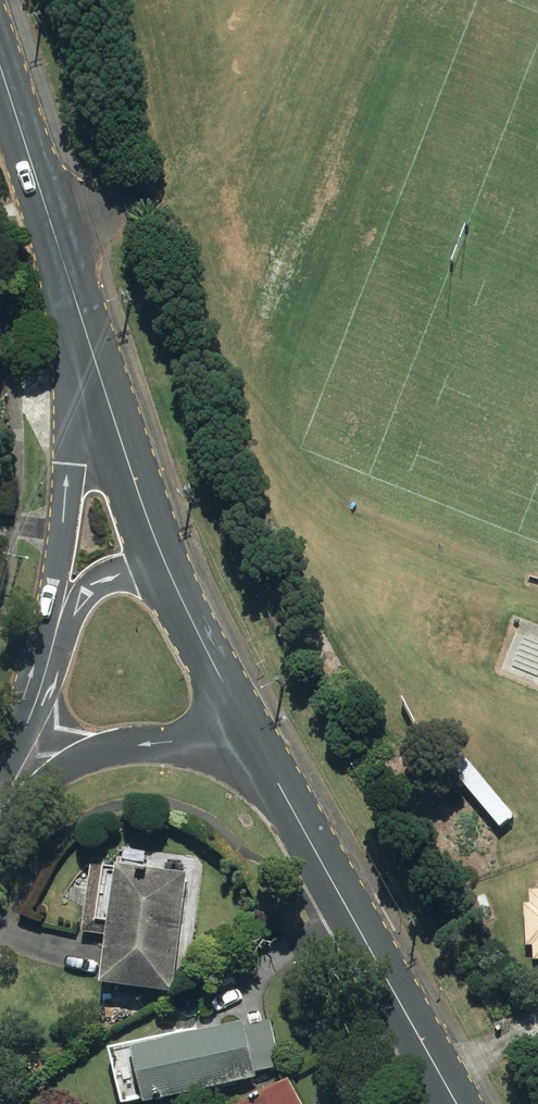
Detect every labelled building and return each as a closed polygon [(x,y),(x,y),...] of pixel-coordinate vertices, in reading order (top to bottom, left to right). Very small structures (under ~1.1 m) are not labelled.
[(523,612),(503,666),(537,680),(537,618),(523,612)] [(120,868),(94,865),(87,930),(114,933),(109,982),(178,990),(191,872),(120,864),(120,868)] [(510,880),(512,941),(537,940),(537,880),(510,880)] [(250,1021),(143,1045),(155,1100),(262,1077),(261,1071),(281,1065),(282,1058),(274,1021),(251,1026),(250,1021)] [(296,1079),(249,1103),(309,1103),(296,1079)]
